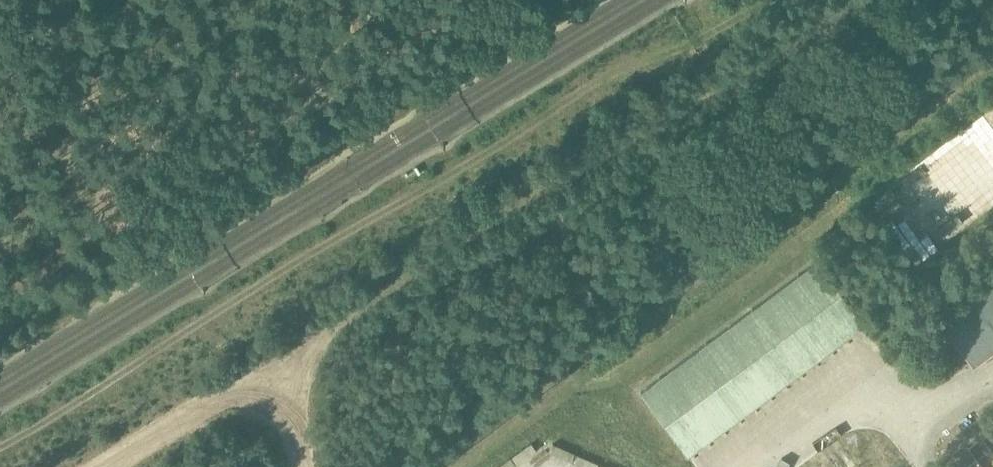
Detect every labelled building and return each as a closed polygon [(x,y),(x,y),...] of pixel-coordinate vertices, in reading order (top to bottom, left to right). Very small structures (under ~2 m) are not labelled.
[(818,261),(641,392),(689,456),(689,455),(865,324),(818,261)] [(974,365),(992,351),(992,274),(937,315),(974,365)]
